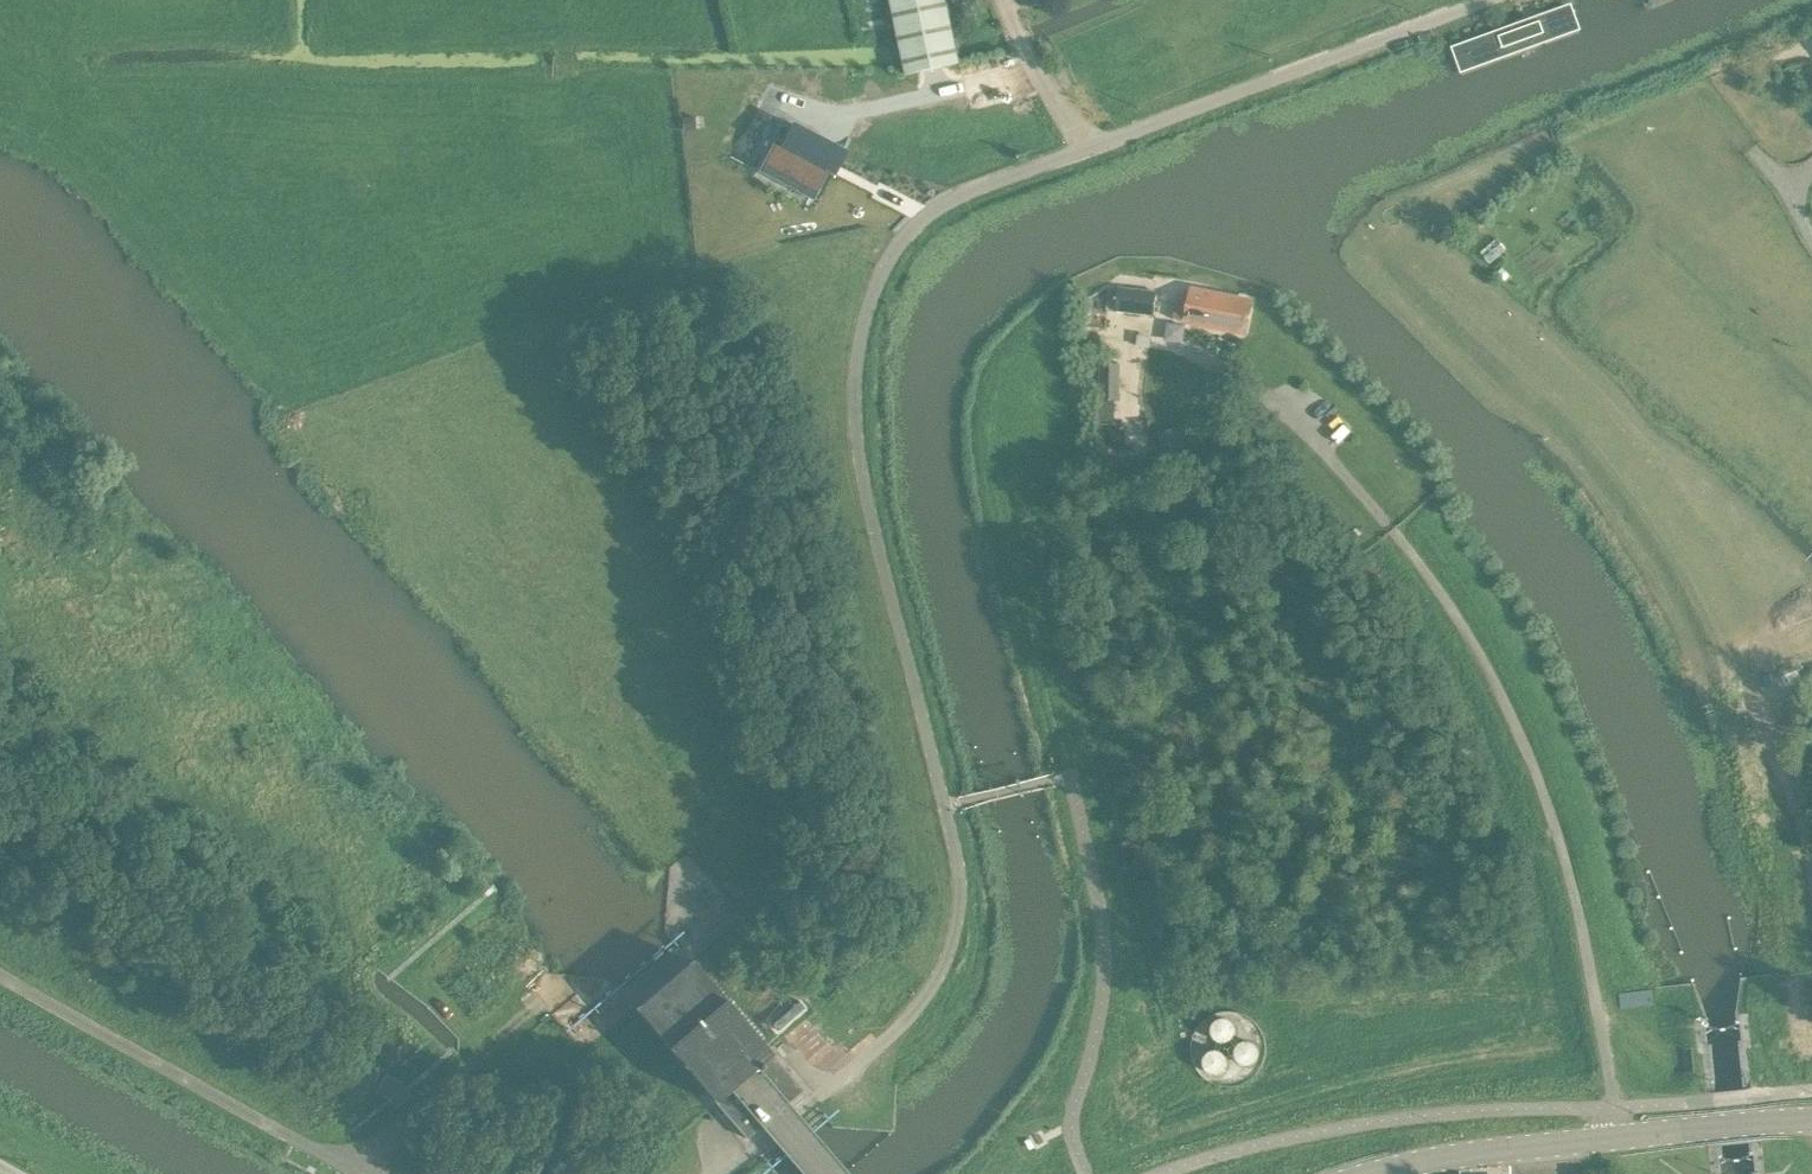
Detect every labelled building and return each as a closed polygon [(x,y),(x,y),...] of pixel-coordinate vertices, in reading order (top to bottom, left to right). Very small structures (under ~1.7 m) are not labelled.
[(902,53),(906,69),(907,75),(960,64),(947,0),(891,0),(902,53)] [(977,9),(989,5),(987,0),(973,0),(977,9)] [(1572,0),(1451,45),(1460,70),(1581,27),(1572,0)] [(1647,10),(1672,0),(1643,0),(1647,10)] [(781,118),(755,169),(811,198),(826,169),(834,173),(845,152),(781,118)] [(1120,289),(1118,303),(1117,312),(1155,316),(1158,293),(1120,289)] [(1252,302),(1191,290),(1190,294),(1181,292),(1176,318),(1186,320),(1246,332),(1252,302)] [(1086,332),(1085,344),(1101,345),(1101,333),(1086,332)] [(1120,387),(1099,387),(1099,399),(1119,399),(1120,387)] [(692,960),(636,1009),(748,1138),(804,1090),(773,1054),(692,960)] [(1698,1048),(1693,1048),(1695,1071),(1705,1070),(1708,1070),(1706,1047),(1698,1048)]
